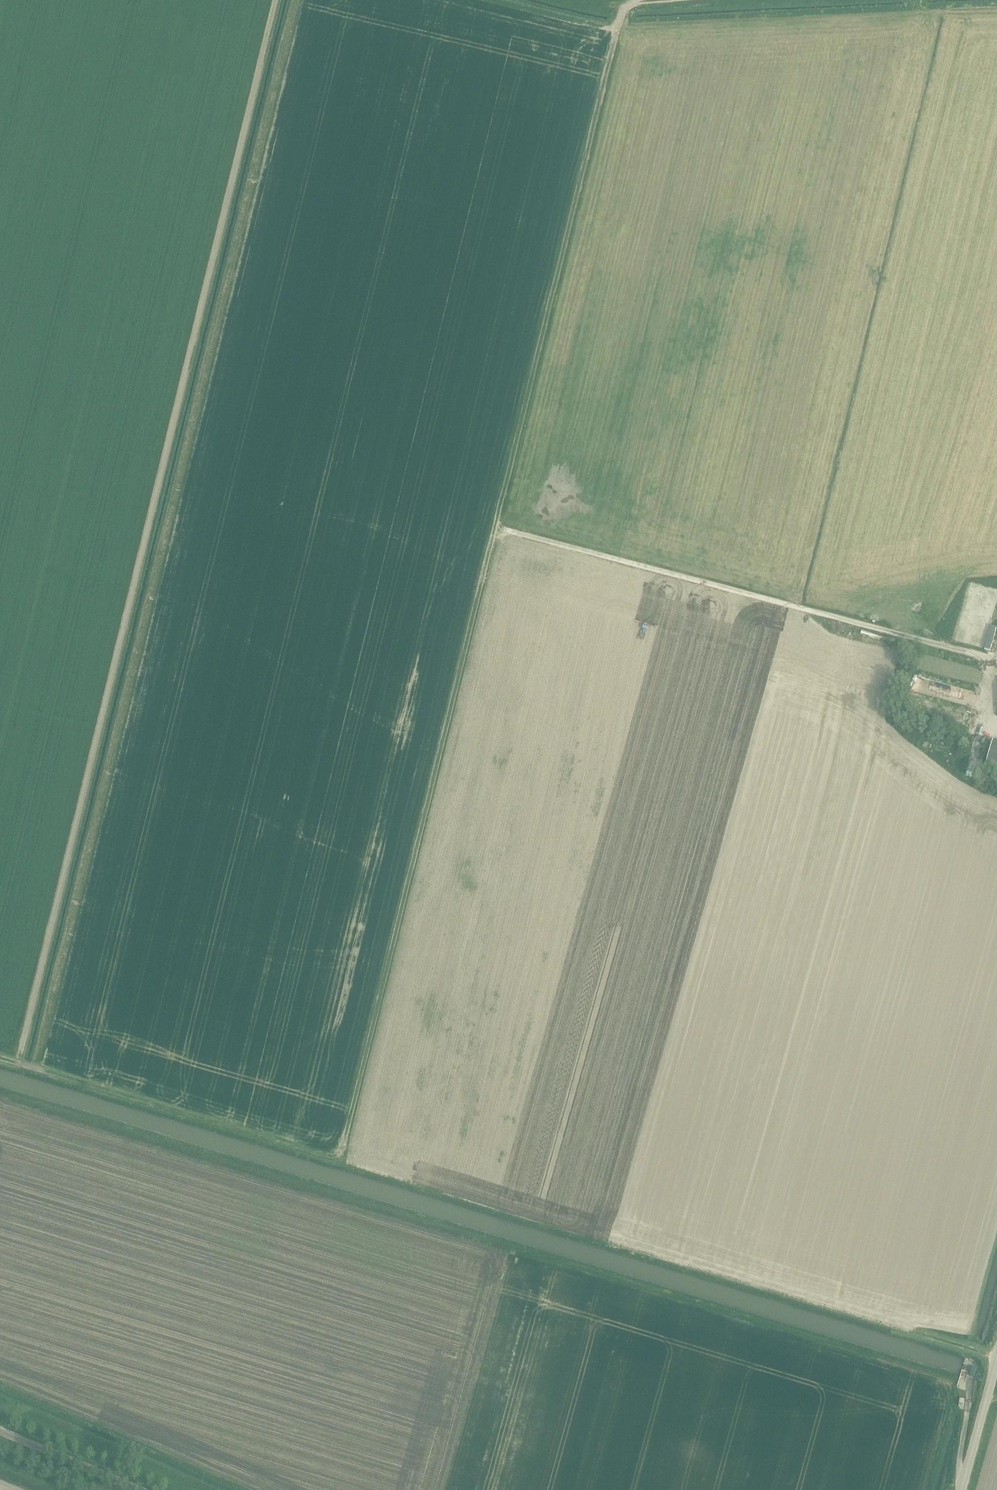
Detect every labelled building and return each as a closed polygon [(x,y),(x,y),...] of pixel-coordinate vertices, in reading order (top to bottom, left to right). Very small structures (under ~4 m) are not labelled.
[(960,672),(962,661),(951,658),(948,670),(960,672)] [(963,669),(969,672),(973,662),(968,659),(963,669)] [(971,690),(973,684),(946,678),(943,688),(975,696),(976,691),(971,690)] [(996,775),(996,742),(993,741),(984,772),(996,775)] [(974,1362),(965,1360),(962,1367),(962,1369),(968,1371),(967,1376),(975,1378),(978,1367),(973,1365),(974,1362)]
